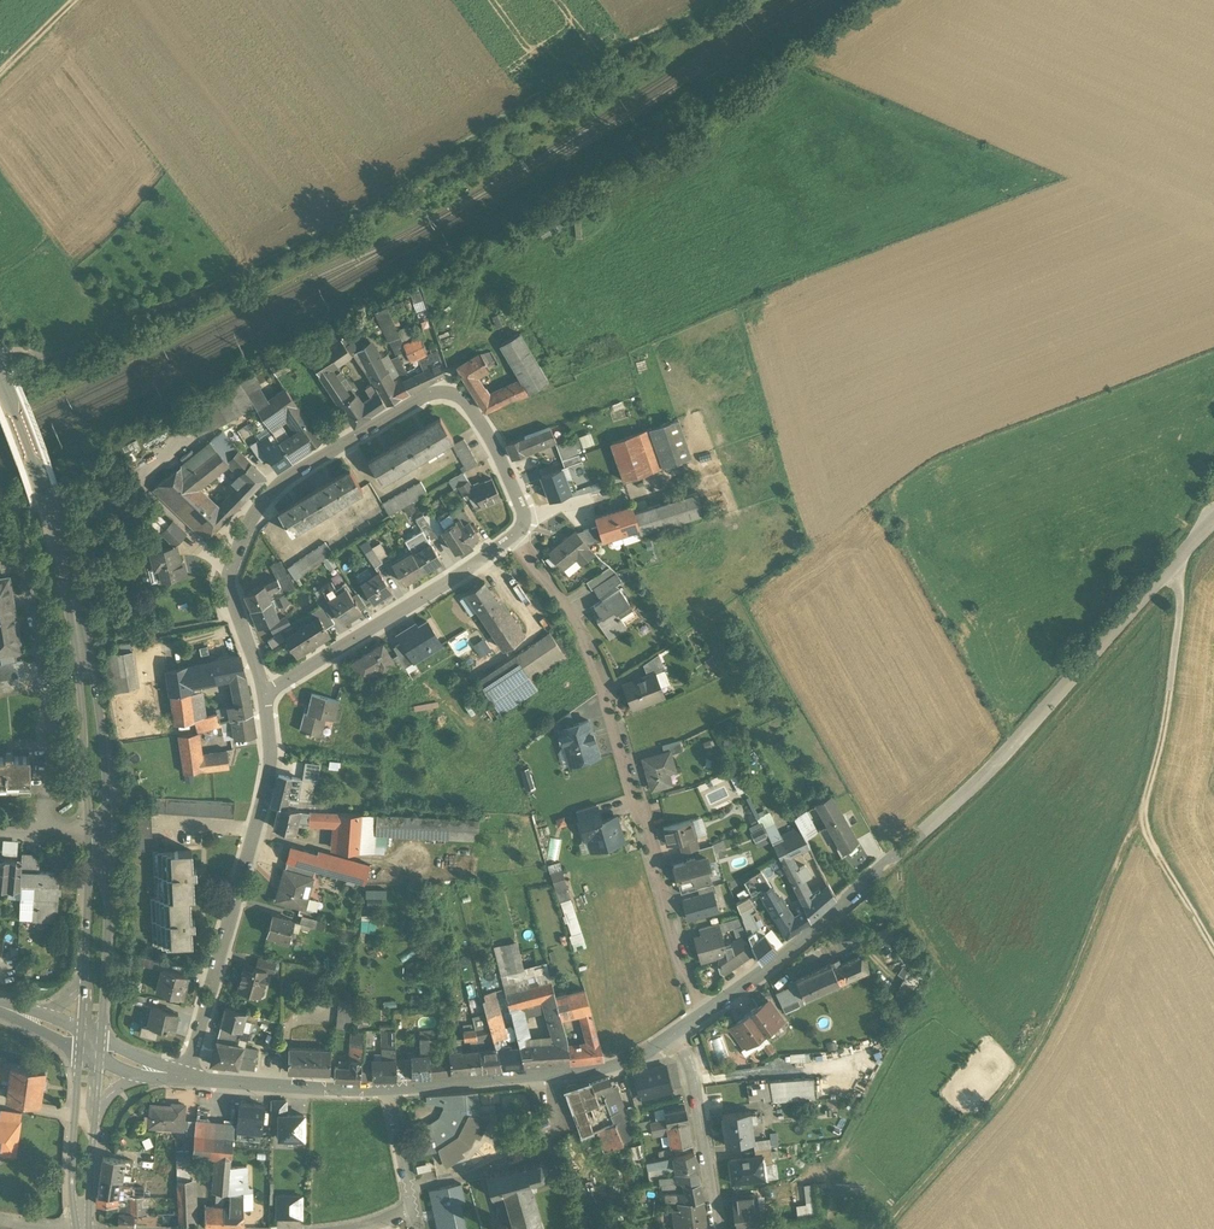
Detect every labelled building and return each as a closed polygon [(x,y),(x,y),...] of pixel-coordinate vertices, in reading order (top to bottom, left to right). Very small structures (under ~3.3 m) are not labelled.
[(559,214),(539,226),(545,236),(565,224),(559,214)] [(410,290),(417,310),(428,307),(421,287),(410,290)] [(400,335),(387,307),(377,311),(377,310),(376,311),(377,311),(376,312),(389,341),(392,342),(393,340),(393,339),(400,335)] [(358,320),(347,326),(347,327),(336,332),(340,338),(351,331),(361,326),(362,326),(358,321),(358,320)] [(351,331),(340,338),(351,353),(353,352),(361,347),(351,331)] [(400,335),(404,344),(413,340),(409,331),(400,335)] [(547,382),(519,333),(500,345),(522,382),(528,393),(547,382)] [(400,335),(393,339),(393,340),(392,342),(398,357),(399,357),(398,356),(401,352),(405,350),(406,349),(404,344),(400,335)] [(413,340),(404,344),(406,349),(405,350),(410,359),(426,351),(422,336),(413,340)] [(340,338),(324,349),(326,352),(311,362),(319,375),(329,368),(351,353),(340,338)] [(370,341),(361,347),(367,357),(377,352),(370,341)] [(361,347),(353,352),(356,357),(357,357),(360,361),(367,357),(361,347)] [(418,358),(421,365),(430,361),(439,358),(444,373),(448,372),(438,349),(418,358)] [(410,359),(405,350),(401,352),(398,356),(399,357),(409,378),(417,374),(410,359)] [(491,350),(480,353),(488,368),(498,363),(491,350)] [(367,357),(360,361),(365,370),(366,369),(372,380),(387,372),(377,352),(367,357)] [(480,353),(456,367),(465,382),(478,402),(487,398),(473,377),(488,368),(480,353)] [(398,357),(391,360),(402,381),(409,378),(399,357),(398,357)] [(285,358),(270,366),(276,376),(290,367),(285,358)] [(409,378),(402,381),(408,392),(444,373),(439,358),(430,361),(432,366),(423,371),(417,374),(409,378)] [(430,361),(421,365),(423,371),(432,366),(430,361)] [(349,397),(329,368),(319,375),(339,404),(349,397)] [(387,372),(372,380),(386,404),(408,392),(402,381),(394,385),(387,372)] [(257,374),(240,383),(256,407),(257,409),(271,400),(261,385),(264,384),(257,374)] [(379,394),(372,382),(365,387),(371,398),(379,394)] [(487,398),(478,402),(484,411),(509,400),(528,393),(522,382),(487,398)] [(256,407),(240,383),(186,411),(199,435),(256,407)] [(309,423),(285,389),(274,397),(284,412),(297,431),(309,423)] [(349,397),(339,404),(354,426),(377,410),(369,399),(362,404),(355,394),(349,397)] [(371,398),(369,399),(377,410),(385,404),(379,394),(371,398)] [(271,400),(257,409),(267,425),(276,418),(284,412),(274,397),(271,400)] [(276,418),(267,425),(271,431),(280,425),(276,418)] [(440,419),(368,461),(380,482),(449,441),(453,439),(440,419)] [(678,419),(649,430),(662,468),(691,458),(678,419)] [(321,441),(309,423),(297,431),(302,438),(296,443),(301,454),(321,441)] [(556,441),(550,428),(525,437),(531,451),(556,441)] [(649,429),(611,443),(624,482),(662,468),(649,430),(649,429)] [(226,430),(210,442),(221,455),(223,454),(236,440),(226,430)] [(583,447),(595,444),(592,433),(580,436),(583,447)] [(280,443),(273,434),(260,443),(260,444),(277,470),(291,461),(280,443)] [(525,437),(507,444),(513,459),(531,451),(525,437)] [(236,440),(223,454),(230,461),(241,472),(250,463),(244,457),(249,451),(237,439),(236,440)] [(288,439),(280,443),(291,461),(301,454),(296,443),(292,445),(288,439)] [(453,439),(449,441),(467,471),(479,464),(464,439),(455,444),(453,439)] [(557,446),(562,460),(579,454),(574,440),(557,446)] [(221,455),(210,442),(167,477),(186,496),(196,489),(230,461),(223,454),(221,455)] [(277,470),(260,444),(249,451),(244,457),(250,463),(266,478),(277,470)] [(565,468),(568,467),(582,462),(579,454),(562,460),(565,468)] [(266,478),(250,463),(241,472),(239,475),(245,481),(228,498),(237,507),(266,478)] [(541,476),(549,500),(576,490),(568,467),(565,468),(541,476)] [(349,470),(278,513),(290,533),(361,491),(349,470)] [(463,473),(449,481),(453,488),(458,486),(467,480),(463,473)] [(186,496),(167,477),(153,489),(205,539),(218,527),(186,496)] [(490,478),(472,487),(475,494),(481,507),(500,498),(490,478)] [(467,480),(458,486),(466,498),(468,497),(475,494),(472,487),(467,480)] [(384,503),(391,514),(427,493),(420,482),(384,503)] [(217,509),(196,489),(186,496),(218,527),(237,507),(228,498),(217,509)] [(647,508),(634,512),(639,530),(640,533),(703,513),(697,493),(647,508)] [(475,494),(468,497),(476,510),(481,507),(475,494)] [(645,500),(631,504),(634,512),(647,508),(645,500)] [(631,504),(613,510),(621,536),(639,530),(634,512),(631,504)] [(464,509),(462,511),(459,506),(449,513),(455,522),(458,527),(468,520),(469,521),(471,520),(464,509)] [(613,510),(595,516),(598,526),(602,541),(603,542),(621,536),(613,510)] [(153,523),(162,532),(172,521),(164,512),(153,523)] [(439,520),(436,521),(430,512),(424,517),(427,522),(437,536),(443,532),(442,530),(444,528),(439,520)] [(469,521),(468,520),(458,527),(468,542),(468,543),(478,536),(474,530),(477,528),(474,523),(471,525),(469,521)] [(185,534),(172,521),(162,532),(175,545),(185,534)] [(437,536),(427,522),(420,527),(429,541),(437,536)] [(444,528),(442,530),(443,532),(456,552),(469,543),(468,543),(468,542),(458,527),(455,522),(444,528)] [(598,526),(577,533),(587,545),(602,541),(598,526)] [(577,532),(564,542),(563,541),(549,552),(563,569),(576,558),(580,564),(594,553),(587,545),(577,533),(577,532)] [(288,567),(296,579),(334,553),(326,541),(288,567)] [(389,558),(379,543),(372,548),(382,563),(389,558)] [(431,543),(413,555),(423,571),(441,560),(431,543)] [(173,547),(151,552),(155,569),(159,568),(162,581),(184,576),(186,573),(183,563),(180,561),(179,556),(175,554),(173,547)] [(382,563),(372,548),(366,552),(376,567),(382,563)] [(411,553),(392,565),(403,583),(423,571),(413,555),(411,553)] [(576,558),(563,569),(567,574),(580,564),(576,558)] [(608,567),(587,581),(591,589),(593,588),(616,573),(608,567)] [(155,569),(148,571),(151,583),(158,582),(162,581),(159,568),(155,569)] [(379,572),(360,584),(373,603),(391,591),(379,572)] [(616,573),(593,588),(598,596),(620,580),(616,573)] [(15,615),(8,578),(0,579),(0,617),(15,615)] [(277,579),(263,586),(266,593),(274,589),(280,586),(277,579)] [(332,581),(320,588),(324,594),(325,594),(328,600),(346,589),(343,584),(336,588),(332,581)] [(466,594),(488,626),(506,614),(494,596),(497,594),(493,587),(490,589),(485,582),(466,594)] [(263,586),(244,595),(251,609),(270,600),(266,593),(263,586)] [(280,586),(274,589),(278,596),(284,593),(280,586)] [(328,600),(334,609),(333,609),(342,623),(360,612),(359,610),(352,597),(346,589),(328,600)] [(619,589),(594,605),(601,617),(596,619),(608,637),(625,625),(617,612),(629,604),(619,589)] [(278,596),(270,600),(274,608),(288,601),(284,593),(278,596)] [(328,600),(325,594),(324,594),(318,598),(322,605),(322,606),(327,613),(333,609),(334,609),(328,600)] [(366,607),(358,594),(352,597),(359,610),(366,607)] [(270,600),(251,609),(259,626),(278,617),(274,608),(270,600)] [(327,613),(322,606),(322,605),(315,610),(319,617),(326,629),(334,624),(327,613)] [(506,614),(488,626),(504,649),(525,636),(509,611),(506,614)] [(0,617),(0,655),(15,652),(21,651),(15,615),(0,617)] [(319,617),(286,637),(296,653),(329,633),(326,629),(319,617)] [(269,629),(274,637),(280,633),(288,627),(283,620),(269,629)] [(426,621),(412,630),(411,627),(397,635),(401,642),(413,662),(441,645),(426,621)] [(274,637),(267,641),(272,648),(284,640),(280,633),(274,637)] [(550,633),(478,681),(500,715),(538,691),(531,681),(566,658),(550,633)] [(486,638),(474,646),(481,656),(492,649),(486,638)] [(413,662),(401,642),(392,648),(397,655),(404,668),(413,662)] [(383,645),(352,664),(363,682),(380,672),(383,678),(396,670),(389,660),(391,659),(383,645)] [(131,650),(103,655),(110,694),(139,688),(131,650)] [(0,655),(0,657),(1,664),(15,662),(17,662),(15,652),(0,655)] [(659,654),(643,664),(648,676),(654,674),(654,675),(665,670),(659,654)] [(397,655),(391,659),(389,660),(396,670),(400,677),(407,672),(404,668),(397,655)] [(215,661),(212,662),(216,680),(234,677),(234,680),(245,678),(240,656),(215,661)] [(17,662),(15,662),(17,677),(25,676),(22,661),(17,662)] [(0,664),(0,680),(17,677),(15,662),(1,664),(0,664)] [(211,662),(196,665),(200,683),(216,680),(212,662),(211,662)] [(196,665),(168,671),(175,724),(195,721),(195,720),(205,717),(200,683),(196,665)] [(648,676),(626,685),(634,707),(663,696),(654,675),(654,674),(648,676)] [(245,678),(234,680),(236,690),(234,692),(237,706),(229,708),(231,720),(232,719),(252,713),(245,678)] [(338,701),(312,694),(307,713),(304,713),(299,731),(305,732),(305,733),(310,735),(311,734),(321,736),(325,718),(333,720),(338,701)] [(229,708),(217,710),(218,714),(220,723),(221,723),(231,720),(229,708)] [(570,712),(553,724),(556,735),(561,734),(560,729),(574,725),(570,712)] [(252,713),(232,719),(233,729),(235,739),(255,735),(252,713)] [(205,717),(195,720),(195,721),(197,728),(220,723),(218,714),(205,717)] [(231,720),(221,723),(223,731),(233,729),(232,719),(231,720)] [(574,725),(560,729),(561,734),(570,765),(599,756),(589,720),(574,725)] [(198,732),(179,735),(185,772),(204,769),(202,757),(198,732)] [(679,742),(662,746),(664,753),(669,752),(670,754),(682,751),(679,742)] [(664,753),(643,759),(652,789),(667,785),(663,773),(674,770),(670,754),(669,752),(664,753)] [(0,757),(0,794),(29,794),(28,756),(11,757),(11,753),(5,753),(5,757),(0,757)] [(226,754),(202,757),(204,769),(227,767),(226,754)] [(320,766),(306,764),(303,781),(315,783),(317,783),(320,766)] [(528,770),(522,772),(527,789),(533,787),(528,770)] [(300,780),(279,776),(271,806),(279,807),(286,808),(290,789),(299,790),(300,780)] [(296,802),(309,804),(315,783),(303,781),(300,780),(299,790),(296,802)] [(844,784),(833,789),(843,814),(854,810),(844,784)] [(299,790),(290,789),(286,808),(301,810),(305,811),(306,807),(308,807),(309,804),(296,802),(299,790)] [(831,795),(794,817),(799,828),(805,839),(805,838),(827,825),(843,816),(831,795)] [(166,798),(151,797),(150,813),(151,813),(165,814),(166,798)] [(174,799),(166,798),(165,814),(173,815),(174,799)] [(235,803),(174,799),(173,815),(234,819),(235,803)] [(597,804),(577,810),(582,827),(602,821),(597,804)] [(286,808),(279,807),(274,829),(295,834),(298,820),(301,810),(286,808)] [(340,813),(309,812),(305,811),(301,810),(298,820),(309,821),(309,823),(339,824),(340,813)] [(149,813),(135,813),(137,851),(152,851),(151,813),(150,813),(149,813)] [(376,815),(340,813),(339,824),(337,851),(374,854),(374,852),(376,815)] [(389,816),(376,815),(374,852),(383,853),(384,846),(387,846),(388,839),(388,830),(389,816)] [(424,818),(389,816),(388,830),(423,832),(424,818)] [(602,821),(582,827),(582,828),(585,827),(589,840),(595,838),(599,848),(602,847),(605,851),(611,849),(612,844),(624,840),(616,816),(602,821)] [(703,816),(694,819),(699,836),(708,833),(703,816)] [(856,839),(843,816),(827,825),(842,851),(856,839)] [(483,820),(424,818),(423,832),(388,830),(388,839),(474,843),(474,834),(482,834),(483,820)] [(690,820),(663,828),(667,845),(680,842),(695,837),(690,820)] [(762,828),(751,833),(755,841),(766,835),(762,828)] [(799,828),(771,841),(780,858),(801,847),(808,844),(805,838),(805,839),(799,828)] [(558,858),(563,840),(553,837),(548,856),(558,858)] [(695,837),(680,842),(683,853),(694,850),(698,849),(695,837)] [(3,853),(17,855),(19,841),(5,839),(3,853)] [(808,844),(801,847),(807,859),(813,856),(808,844)] [(712,845),(698,849),(694,850),(697,859),(706,856),(708,863),(716,860),(712,845)] [(317,856),(289,848),(285,863),(287,863),(313,871),(317,856)] [(191,851),(153,854),(156,899),(189,897),(194,897),(193,875),(196,875),(195,867),(192,868),(191,851)] [(370,866),(319,851),(317,856),(313,871),(315,871),(364,885),(370,866)] [(789,853),(780,858),(783,864),(781,864),(792,885),(798,898),(807,893),(809,892),(789,853)] [(38,854),(22,854),(21,864),(21,870),(38,871),(38,854)] [(694,857),(686,860),(687,862),(673,865),(677,878),(679,877),(681,885),(681,886),(696,882),(710,878),(707,869),(710,869),(708,863),(706,856),(697,859),(695,859),(694,857)] [(0,862),(0,890),(2,889),(7,889),(10,860),(4,860),(2,862),(0,862)] [(16,861),(10,860),(7,889),(13,890),(15,892),(20,892),(21,870),(21,864),(18,863),(16,861)] [(560,901),(571,897),(560,862),(548,866),(560,901)] [(313,871),(287,863),(285,871),(313,878),(315,871),(313,871)] [(38,871),(21,870),(20,892),(20,894),(38,895),(57,896),(58,872),(38,871)] [(760,870),(742,880),(751,895),(758,891),(760,894),(770,886),(760,870)] [(285,871),(284,871),(276,901),(306,909),(309,898),(308,898),(310,889),(311,890),(314,879),(285,871)] [(696,882),(681,886),(681,885),(679,886),(681,894),(698,889),(696,882)] [(810,898),(807,893),(798,898),(802,905),(803,905),(804,909),(810,920),(836,898),(834,897),(835,896),(827,884),(810,898)] [(714,885),(698,889),(700,897),(712,893),(716,892),(714,885)] [(780,903),(770,886),(760,894),(772,914),(786,906),(782,902),(780,903)] [(367,888),(366,896),(387,896),(387,888),(367,888)] [(683,901),(688,920),(717,912),(712,893),(700,897),(683,901)] [(38,895),(20,894),(19,918),(37,919),(38,895)] [(57,896),(38,895),(37,919),(56,920),(57,896)] [(156,899),(152,899),(154,946),(192,944),(191,927),(194,927),(194,920),(190,920),(189,897),(156,899)] [(786,906),(772,914),(786,937),(800,928),(801,929),(810,920),(804,909),(794,916),(786,906)] [(584,938),(575,912),(563,916),(572,942),(584,938)] [(294,921),(272,915),(267,934),(288,940),(294,921)] [(317,919),(301,915),(299,923),(315,927),(317,919)] [(747,916),(742,919),(748,936),(757,930),(750,915),(747,916)] [(741,917),(719,923),(721,932),(733,929),(737,940),(724,947),(726,954),(719,956),(721,962),(718,963),(721,972),(724,973),(754,952),(751,945),(752,944),(748,936),(742,919),(741,917)] [(363,920),(363,931),(376,931),(376,920),(363,920)] [(719,923),(713,925),(716,935),(722,933),(721,932),(719,923)] [(713,925),(699,929),(701,937),(704,936),(704,938),(716,935),(713,925)] [(716,935),(704,938),(704,936),(701,937),(694,939),(699,956),(700,955),(701,961),(719,956),(726,954),(724,947),(722,940),(723,939),(722,933),(716,935)] [(776,950),(763,935),(752,944),(751,945),(754,952),(761,963),(776,950)] [(510,1010),(511,1009),(520,1006),(543,1000),(556,997),(547,964),(524,970),(518,942),(494,947),(504,986),(505,988),(510,1010)] [(861,956),(833,968),(840,983),(849,979),(868,971),(861,956)] [(159,961),(141,957),(139,965),(157,970),(159,961)] [(276,964),(261,960),(258,969),(267,971),(267,972),(273,974),(276,964)] [(831,964),(795,980),(802,995),(804,999),(835,985),(840,983),(833,968),(831,964)] [(258,969),(246,965),(246,968),(244,968),(237,991),(248,994),(249,990),(261,993),(267,972),(267,971),(258,969)] [(188,977),(162,970),(156,991),(168,995),(169,991),(183,995),(188,977)] [(840,983),(835,985),(837,989),(850,984),(849,979),(840,983)] [(585,990),(556,997),(562,1019),(568,1017),(581,1014),(591,1011),(585,990)] [(495,991),(484,994),(485,999),(482,1000),(487,1018),(501,1013),(495,991)] [(146,997),(129,993),(127,1002),(144,1006),(146,997)] [(802,995),(781,1004),(785,1011),(799,1005),(800,1006),(802,1005),(800,1001),(804,999),(802,995)] [(562,1019),(556,997),(543,1000),(556,1043),(567,1043),(566,1035),(563,1025),(562,1019)] [(352,1001),(340,1000),(336,1028),(349,1030),(352,1001)] [(768,1001),(749,1014),(764,1034),(775,1027),(773,1024),(781,1019),(768,1001)] [(520,1006),(511,1009),(518,1040),(525,1038),(529,1037),(520,1006)] [(177,1014),(152,1008),(147,1027),(173,1033),(177,1014)] [(246,1014),(225,1009),(220,1025),(241,1031),(244,1021),(246,1014)] [(591,1011),(581,1014),(589,1044),(599,1043),(591,1011)] [(509,1046),(501,1013),(487,1018),(492,1037),(495,1048),(509,1046)] [(258,1017),(246,1014),(244,1021),(256,1024),(258,1017)] [(749,1014),(731,1028),(743,1045),(751,1039),(753,1042),(764,1034),(749,1014)] [(241,1031),(220,1025),(218,1034),(236,1038),(239,1038),(241,1031)] [(490,1028),(475,1031),(477,1039),(482,1039),(492,1037),(490,1028)] [(364,1032),(354,1030),(351,1061),(362,1061),(364,1037),(364,1032)] [(394,1031),(383,1031),(384,1060),(395,1060),(395,1039),(394,1031)] [(475,1031),(463,1032),(464,1041),(477,1039),(475,1031)] [(236,1038),(218,1034),(216,1041),(234,1045),(236,1038)] [(420,1039),(421,1049),(423,1049),(423,1057),(429,1056),(430,1056),(430,1054),(430,1050),(429,1040),(429,1038),(420,1039)] [(441,1038),(429,1040),(430,1050),(442,1048),(441,1038)] [(525,1038),(518,1040),(520,1047),(524,1067),(542,1066),(542,1044),(525,1045),(525,1038)] [(716,1059),(727,1057),(724,1038),(713,1040),(716,1059)] [(477,1039),(476,1040),(479,1051),(484,1050),(482,1039),(477,1039)] [(757,1048),(753,1042),(751,1039),(743,1045),(745,1047),(741,1050),(745,1057),(757,1048)] [(234,1045),(216,1041),(210,1065),(254,1070),(257,1049),(234,1045)] [(553,1065),(552,1043),(542,1044),(542,1066),(553,1065)] [(552,1043),(553,1065),(570,1064),(568,1048),(567,1043),(556,1043),(552,1043)] [(589,1044),(582,1045),(585,1063),(604,1060),(599,1043),(589,1044)] [(763,1047),(769,1055),(774,1051),(769,1043),(763,1047)] [(509,1046),(495,1048),(495,1049),(496,1049),(502,1069),(524,1067),(520,1047),(511,1050),(510,1045),(509,1046)] [(582,1045),(573,1048),(568,1048),(570,1064),(585,1063),(582,1045)] [(462,1052),(453,1052),(452,1046),(448,1047),(449,1055),(450,1074),(464,1073),(462,1053),(462,1052)] [(331,1050),(289,1048),(288,1072),(330,1074),(331,1050)] [(484,1050),(479,1051),(482,1071),(502,1069),(496,1049),(495,1049),(484,1050)] [(479,1051),(462,1053),(464,1073),(482,1071),(479,1051)] [(438,1056),(430,1058),(430,1076),(450,1074),(449,1055),(438,1056)] [(423,1057),(411,1057),(411,1078),(430,1076),(430,1058),(429,1056),(423,1057)] [(384,1060),(372,1061),(373,1080),(396,1080),(396,1060),(395,1060),(384,1060)] [(404,1060),(396,1060),(396,1080),(405,1079),(404,1060)] [(343,1068),(334,1068),(334,1079),(360,1081),(362,1061),(351,1061),(351,1064),(343,1064),(343,1068)] [(0,1064),(0,1077),(2,1077),(9,1078),(10,1065),(0,1064)] [(44,1070),(10,1065),(9,1078),(2,1077),(1,1083),(8,1084),(6,1100),(39,1105),(44,1070)] [(666,1067),(634,1075),(640,1097),(641,1100),(672,1092),(666,1067)] [(814,1077),(771,1080),(769,1081),(772,1101),(775,1101),(815,1099),(814,1077)] [(608,1078),(592,1083),(595,1093),(602,1091),(611,1114),(611,1115),(619,1112),(624,1110),(615,1087),(612,1088),(608,1078)] [(769,1081),(747,1084),(749,1099),(763,1097),(763,1101),(772,1100),(772,1102),(776,1102),(775,1101),(772,1101),(769,1081)] [(592,1083),(568,1092),(575,1114),(583,1111),(591,1108),(588,1100),(596,1097),(595,1093),(592,1083)] [(602,1091),(595,1093),(596,1097),(588,1100),(591,1108),(592,1112),(600,1109),(603,1117),(611,1114),(602,1091)] [(445,1108),(440,1118),(431,1124),(439,1150),(443,1163),(452,1158),(455,1162),(464,1156),(461,1152),(470,1146),(475,1137),(479,1139),(484,1130),(480,1128),(485,1118),(462,1113),(461,1109),(478,1108),(477,1094),(427,1098),(428,1103),(445,1105),(445,1108)] [(641,1100),(640,1097),(633,1099),(636,1112),(643,1111),(641,1100)] [(286,1101),(271,1100),(271,1121),(279,1121),(279,1115),(286,1115),(286,1101)] [(185,1120),(188,1120),(188,1104),(179,1104),(178,1101),(172,1101),(172,1106),(160,1106),(160,1103),(153,1103),(152,1127),(171,1127),(170,1131),(185,1131),(185,1120)] [(264,1106),(240,1103),(237,1132),(261,1135),(264,1106)] [(685,1107),(664,1111),(665,1118),(667,1125),(667,1124),(688,1121),(685,1107)] [(2,1119),(0,1119),(0,1152),(14,1154),(21,1113),(3,1111),(2,1119)] [(583,1111),(575,1114),(585,1135),(593,1132),(583,1111)] [(750,1111),(722,1115),(726,1146),(754,1141),(750,1111)] [(628,1135),(619,1112),(611,1115),(615,1123),(621,1138),(628,1135)] [(286,1115),(279,1115),(279,1121),(279,1139),(285,1139),(285,1142),(296,1142),(296,1139),(303,1139),(304,1115),(286,1115)] [(665,1118),(650,1121),(651,1128),(667,1125),(665,1118)] [(192,1152),(193,1152),(195,1120),(188,1120),(185,1120),(185,1131),(184,1152),(192,1152)] [(234,1125),(195,1120),(193,1152),(192,1156),(218,1158),(231,1159),(234,1125)] [(688,1121),(667,1124),(668,1130),(671,1146),(692,1142),(688,1121)] [(615,1123),(597,1130),(605,1150),(623,1143),(621,1138),(615,1123)] [(439,1150),(431,1124),(419,1127),(424,1153),(439,1150)] [(667,1125),(651,1128),(652,1133),(668,1130),(667,1124),(667,1125)] [(771,1147),(754,1149),(755,1157),(763,1156),(763,1160),(772,1159),(771,1147)] [(0,1152),(0,1165),(1,1165),(2,1157),(13,1158),(14,1154),(0,1152)] [(184,1152),(178,1152),(179,1168),(192,1167),(192,1152),(184,1152)] [(694,1152),(673,1156),(675,1161),(677,1170),(697,1167),(694,1152)] [(673,1156),(645,1161),(647,1168),(669,1164),(668,1162),(675,1161),(673,1156)] [(755,1157),(729,1160),(732,1183),(766,1179),(763,1160),(763,1156),(755,1157)] [(124,1160),(103,1157),(100,1177),(120,1180),(121,1180),(122,1174),(124,1160)] [(231,1159),(218,1158),(216,1193),(228,1194),(230,1168),(231,1159)] [(133,1162),(124,1160),(122,1174),(131,1176),(133,1162)] [(517,1168),(517,1166),(515,1167),(516,1169),(509,1171),(508,1168),(507,1169),(508,1171),(500,1173),(500,1171),(498,1171),(499,1174),(488,1176),(487,1174),(486,1175),(492,1198),(494,1197),(494,1195),(495,1194),(503,1223),(496,1225),(497,1228),(544,1228),(531,1183),(538,1181),(538,1183),(540,1182),(539,1181),(544,1179),(545,1181),(546,1180),(545,1178),(547,1174),(549,1174),(550,1173),(548,1172),(546,1167),(548,1166),(547,1165),(545,1166),(541,1164),(541,1162),(540,1162),(539,1164),(535,1165),(534,1163),(533,1164),(533,1165),(527,1167),(525,1164),(524,1164),(525,1166),(517,1168)] [(247,1168),(230,1168),(228,1194),(243,1195),(248,1190),(247,1168)] [(698,1172),(679,1174),(680,1181),(698,1179),(698,1172)] [(120,1180),(100,1177),(97,1195),(115,1197),(117,1197),(120,1180)] [(192,1180),(177,1181),(179,1225),(194,1225),(192,1180)] [(135,1182),(133,1197),(142,1198),(143,1183),(135,1182)] [(700,1182),(683,1183),(685,1193),(677,1193),(678,1200),(702,1199),(703,1199),(700,1182)] [(461,1184),(430,1190),(432,1200),(451,1195),(453,1203),(460,1201),(460,1202),(465,1201),(461,1184)] [(812,1184),(804,1185),(807,1204),(808,1215),(816,1214),(812,1184)] [(228,1194),(216,1193),(215,1208),(224,1208),(227,1208),(228,1194)] [(243,1195),(228,1194),(227,1208),(224,1208),(224,1220),(243,1221),(243,1195)] [(97,1195),(97,1196),(97,1205),(107,1206),(115,1206),(115,1202),(115,1197),(97,1195)] [(453,1203),(451,1195),(432,1200),(438,1228),(466,1228),(460,1202),(460,1201),(453,1203)] [(733,1228),(763,1228),(763,1225),(759,1226),(755,1195),(732,1197),(734,1218),(736,1218),(737,1228),(733,1228)] [(133,1197),(131,1197),(131,1203),(132,1216),(134,1216),(141,1216),(142,1198),(133,1197)] [(278,1197),(278,1219),(301,1219),(301,1197),(278,1197)] [(702,1199),(678,1200),(678,1204),(680,1221),(704,1216),(702,1199)] [(807,1204),(797,1205),(798,1216),(808,1215),(807,1204)] [(115,1206),(107,1206),(107,1216),(111,1216),(112,1224),(110,1224),(110,1227),(118,1227),(119,1215),(119,1207),(115,1206)] [(205,1208),(205,1228),(223,1228),(224,1220),(224,1208),(215,1208),(205,1208)] [(119,1215),(118,1227),(133,1228),(133,1221),(134,1216),(132,1216),(119,1215)] [(141,1216),(134,1216),(133,1221),(137,1221),(137,1223),(146,1224),(147,1221),(147,1215),(141,1216)] [(680,1221),(681,1228),(687,1228),(705,1225),(704,1216),(680,1221)] [(156,1226),(156,1218),(152,1218),(152,1221),(147,1221),(146,1224),(146,1226),(156,1226)] [(224,1220),(223,1228),(243,1228),(243,1221),(224,1220)]
